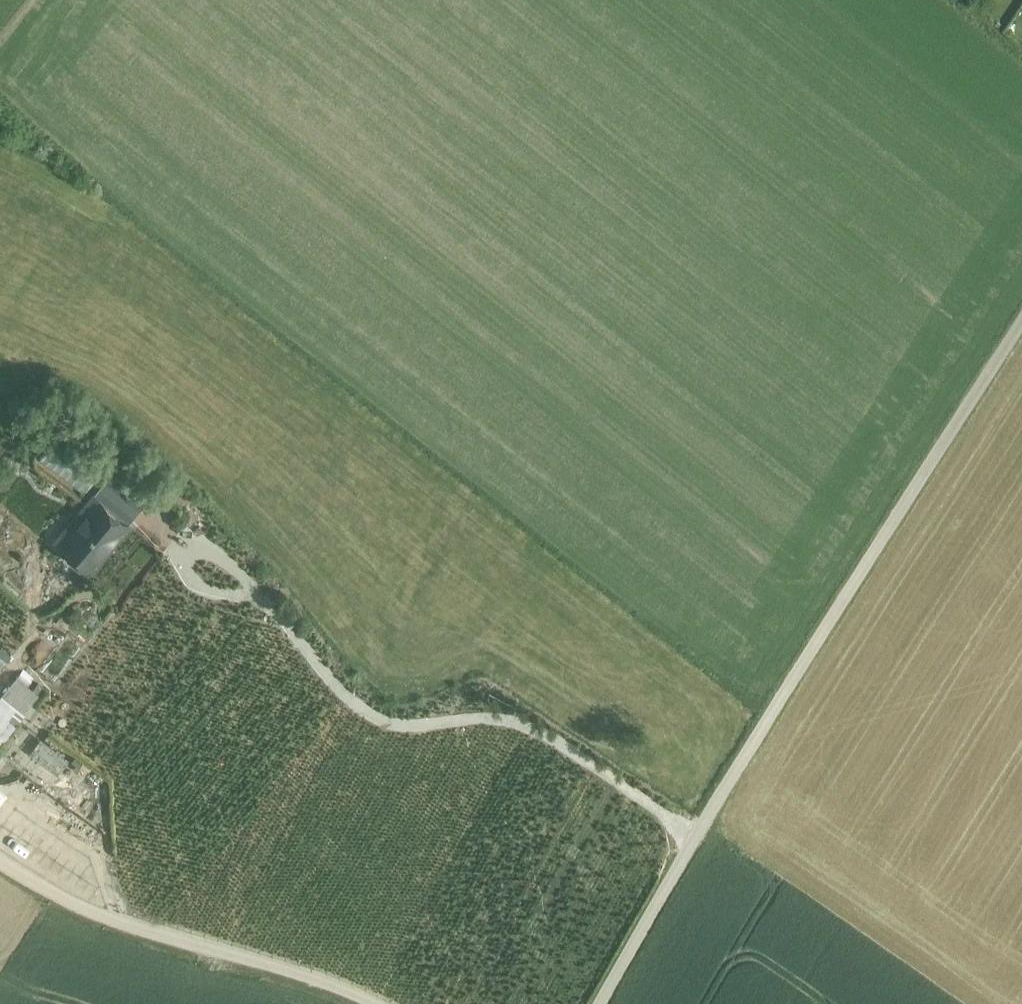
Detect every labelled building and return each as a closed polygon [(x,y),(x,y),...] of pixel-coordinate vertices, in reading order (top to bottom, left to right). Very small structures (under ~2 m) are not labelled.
[(52,440),(39,461),(85,490),(98,469),(52,440)] [(92,497),(70,524),(77,529),(63,545),(62,545),(61,546),(62,546),(62,547),(90,571),(127,526),(126,525),(126,524),(125,524),(120,519),(119,518),(119,519),(113,514),(114,514),(113,513),(112,513),(104,506),(103,505),(103,506),(95,499),(95,498),(94,498),(92,497)] [(38,690),(13,674),(0,693),(0,744),(38,690)] [(46,788),(69,758),(38,735),(15,765),(46,788)]
